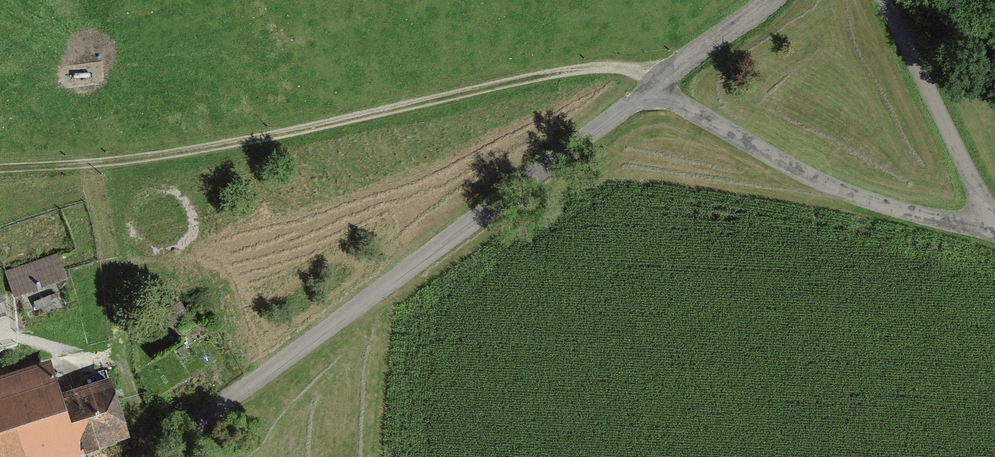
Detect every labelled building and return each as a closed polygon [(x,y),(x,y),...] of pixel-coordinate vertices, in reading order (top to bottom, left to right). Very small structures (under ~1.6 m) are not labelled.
[(8,276),(17,299),(67,280),(58,257),(8,276)] [(0,381),(0,456),(79,456),(78,454),(125,440),(109,386),(61,400),(50,366),(0,381)]
